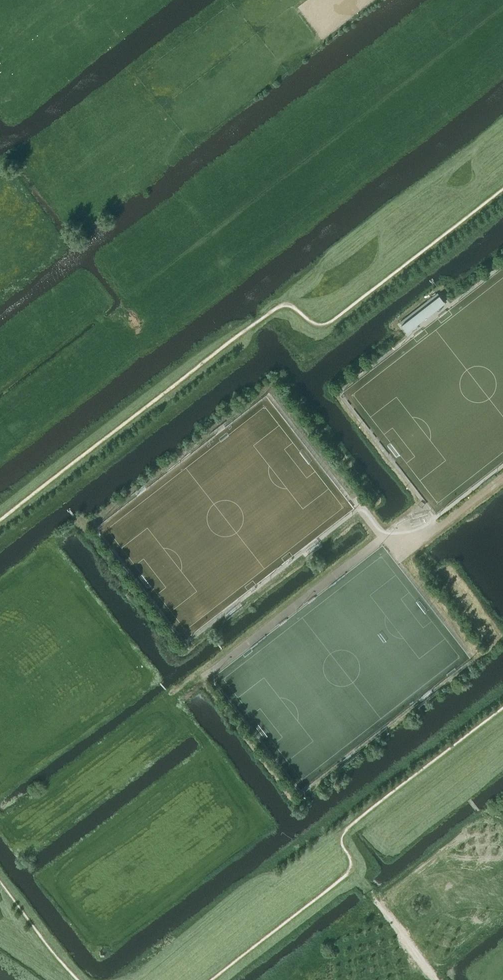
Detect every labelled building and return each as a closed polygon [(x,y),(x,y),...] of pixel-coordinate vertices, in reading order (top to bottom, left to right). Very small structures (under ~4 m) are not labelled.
[(445,302),(439,295),(401,324),(407,332),(445,302)]
